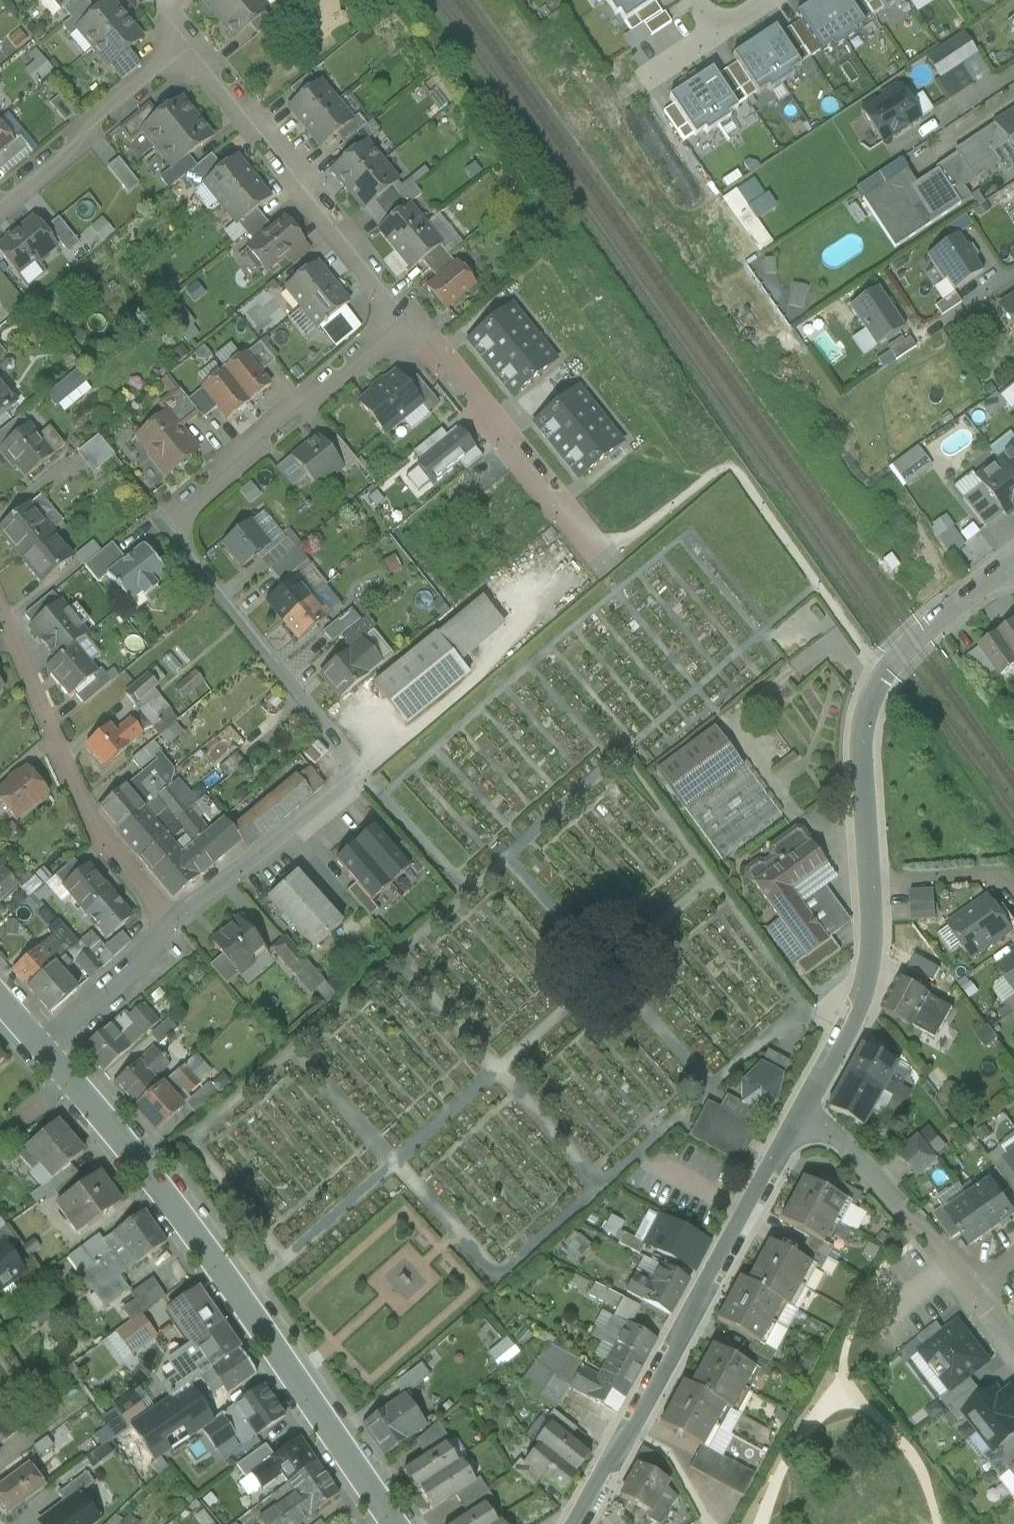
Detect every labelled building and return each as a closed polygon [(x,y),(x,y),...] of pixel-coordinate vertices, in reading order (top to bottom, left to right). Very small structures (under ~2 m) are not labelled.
[(53,18),(62,10),(63,11),(64,10),(76,0),(38,0),(53,18)] [(64,10),(71,20),(90,5),(86,0),(76,0),(64,10)] [(217,18),(239,0),(202,0),(217,18)] [(217,18),(234,39),(249,26),(268,11),(267,10),(259,0),(239,0),(217,18)] [(658,3),(656,0),(615,0),(603,8),(618,29),(658,3)] [(792,16),(800,27),(819,55),(823,61),(833,54),(836,58),(859,43),(856,38),(868,31),(864,25),(847,0),(817,0),(792,16)] [(864,25),(873,19),(860,0),(847,0),(864,25)] [(873,18),(882,12),(874,0),(860,0),(873,18)] [(882,12),(886,18),(897,11),(900,15),(923,0),(922,0),(874,0),(882,12)] [(97,14),(78,30),(78,31),(93,49),(126,21),(111,2),(97,14)] [(268,11),(249,26),(257,35),(285,13),(277,3),(267,10),(268,11)] [(97,14),(90,5),(71,20),(62,27),(70,37),(78,31),(78,30),(97,14)] [(126,21),(93,49),(108,67),(109,67),(127,52),(142,40),(126,21)] [(800,27),(791,33),(810,61),(819,55),(800,27)] [(774,29),(729,59),(736,70),(755,98),(759,103),(770,96),(773,101),(796,85),(793,81),(804,73),(800,68),(782,40),(774,29)] [(790,34),(782,40),(800,68),(809,62),(790,34)] [(947,46),(959,64),(960,64),(976,53),(964,35),(947,46)] [(947,46),(927,59),(940,79),(960,66),(961,66),(960,64),(959,64),(947,46)] [(30,54),(36,61),(25,71),(37,83),(53,68),(35,49),(30,54)] [(127,52),(109,67),(121,82),(140,67),(127,52)] [(976,53),(960,64),(961,66),(960,66),(971,82),(988,71),(976,53)] [(736,70),(727,76),(746,104),(755,98),(736,70)] [(711,71),(666,101),(673,112),(692,140),(696,146),(707,139),(710,143),(732,128),(730,123),(734,121),(741,116),(737,110),(718,82),(711,71)] [(309,75),(290,90),(298,99),(317,84),(309,75)] [(727,76),(718,82),(737,110),(746,104),(727,76)] [(298,99),(288,108),(305,128),(336,102),(319,82),(317,84),(298,99)] [(900,89),(863,113),(882,143),(919,120),(900,89)] [(74,116),(59,98),(50,105),(65,123),(74,116)] [(158,119),(142,131),(143,132),(158,150),(196,119),(181,100),(158,119)] [(336,102),(305,128),(321,148),(336,136),(352,123),(351,122),(336,102)] [(149,107),(121,130),(130,142),(143,132),(142,131),(158,119),(149,107)] [(673,112),(664,118),(683,146),(692,140),(673,112)] [(1009,117),(1007,114),(992,124),(993,126),(998,134),(1003,141),(1007,139),(1013,150),(1013,114),(1009,117)] [(352,123),(336,136),(343,145),(357,134),(367,126),(358,116),(351,122),(352,123)] [(196,119),(158,150),(172,168),(173,169),(188,157),(211,138),(196,119)] [(15,144),(14,143),(0,126),(0,156),(15,144)] [(993,126),(954,153),(957,157),(936,171),(959,205),(967,200),(961,191),(973,183),(968,175),(991,160),(981,145),(998,134),(993,126)] [(364,144),(357,134),(343,145),(338,149),(346,159),(364,144)] [(0,156),(0,170),(1,171),(28,148),(20,138),(14,143),(15,144),(0,156)] [(346,159),(331,171),(348,191),(382,163),(365,143),(364,144),(346,159)] [(196,167),(184,178),(195,192),(196,191),(204,184),(222,169),(211,155),(196,167)] [(122,157),(110,165),(127,192),(139,185),(122,157)] [(188,157),(173,169),(172,168),(160,178),(169,190),(184,178),(196,167),(188,157)] [(222,169),(204,184),(196,191),(195,196),(207,211),(212,211),(221,205),(253,179),(236,158),(222,169)] [(382,163),(348,191),(364,211),(374,203),(392,188),(398,183),(382,163)] [(936,171),(916,184),(906,171),(861,201),(893,249),(959,205),(936,171)] [(756,176),(723,199),(761,251),(774,242),(758,219),(777,206),(756,176)] [(253,179),(221,205),(238,226),(238,225),(257,211),(270,200),(253,179)] [(392,188),(374,203),(381,212),(400,197),(392,188)] [(400,197),(381,212),(389,222),(407,206),(400,197)] [(425,226),(408,206),(407,206),(389,222),(379,230),(395,250),(425,226)] [(257,211),(238,225),(246,235),(264,220),(257,211)] [(253,244),(246,250),(265,273),(286,256),(304,242),(285,218),(272,229),(253,244)] [(79,244),(59,219),(47,228),(67,253),(79,244)] [(25,226),(25,228),(18,234),(17,233),(15,234),(16,235),(10,240),(10,239),(8,240),(9,241),(0,248),(0,254),(18,276),(34,264),(39,264),(47,258),(48,252),(41,245),(49,238),(42,230),(42,227),(36,220),(33,220),(25,226)] [(264,220),(246,235),(253,244),(272,229),(264,220)] [(425,226),(395,250),(412,270),(422,262),(440,247),(441,246),(425,226)] [(947,280),(954,290),(984,270),(975,257),(976,256),(969,246),(968,246),(960,234),(927,256),(944,282),(947,280)] [(306,240),(304,242),(286,256),(293,266),(314,249),(306,240)] [(440,247),(422,262),(429,271),(448,256),(440,247)] [(448,256),(429,271),(437,281),(455,265),(448,256)] [(316,264),(285,289),(301,309),(333,284),(316,264)] [(437,281),(427,289),(444,311),(475,285),(457,264),(455,265),(437,281)] [(261,292),(264,297),(280,283),(277,279),(261,292)] [(333,284),(301,309),(318,329),(319,328),(345,307),(349,304),(333,284)] [(851,304),(878,345),(907,327),(880,285),(851,304)] [(961,303),(955,293),(935,306),(942,316),(961,303)] [(1002,305),(1013,323),(1013,298),(1002,305)] [(534,334),(511,305),(467,340),(490,368),(534,334)] [(345,307),(319,328),(336,349),(344,342),(336,332),(353,317),(345,307)] [(353,317),(336,332),(344,342),(356,332),(361,327),(353,317)] [(556,362),(534,334),(490,368),(513,397),(556,362)] [(898,360),(916,347),(909,336),(890,349),(898,360)] [(260,343),(245,355),(260,374),(275,362),(260,343)] [(245,355),(244,354),(223,371),(249,403),(270,386),(260,374),(245,355)] [(78,370),(55,389),(64,400),(87,381),(78,370)] [(249,403),(223,371),(202,388),(203,389),(218,408),(228,420),(249,403)] [(395,374),(360,403),(385,434),(421,405),(418,402),(406,387),(395,374)] [(429,393),(417,378),(406,387),(418,402),(429,393)] [(600,416),(577,388),(534,423),(556,451),(600,416)] [(218,408),(203,389),(188,401),(199,414),(203,420),(218,408)] [(188,401),(179,390),(159,406),(166,414),(167,413),(180,429),(199,414),(188,401)] [(429,393),(418,402),(421,405),(427,412),(438,403),(429,393)] [(990,416),(1006,403),(997,393),(982,405),(990,416)] [(8,410),(0,400),(0,416),(8,410)] [(180,429),(167,413),(166,414),(140,435),(156,455),(153,457),(167,475),(177,468),(182,468),(191,461),(191,457),(191,456),(197,451),(180,429)] [(600,416),(556,451),(579,479),(623,444),(600,416)] [(0,433),(0,449),(27,427),(20,417),(0,433)] [(14,469),(17,466),(27,478),(52,457),(65,447),(49,428),(37,438),(27,427),(0,449),(0,452),(14,469)] [(421,463),(449,440),(441,430),(413,453),(421,463)] [(421,463),(418,466),(432,483),(458,463),(465,472),(481,459),(459,432),(449,440),(421,463)] [(98,437),(78,453),(94,473),(114,457),(98,437)] [(325,446),(318,437),(292,459),(317,489),(341,469),(343,468),(325,446)] [(358,463),(337,437),(325,446),(343,468),(341,469),(345,474),(358,463)] [(904,486),(934,465),(920,445),(890,466),(904,486)] [(999,462),(1013,481),(1013,450),(999,462)] [(999,462),(977,480),(1004,514),(1006,517),(1013,511),(1013,481),(999,462)] [(1004,514),(977,480),(972,473),(953,487),(984,529),(1004,514)] [(28,505),(0,529),(0,533),(20,558),(51,533),(28,505)] [(263,513),(250,524),(249,522),(223,543),(243,568),(257,556),(261,560),(285,541),(283,537),(263,513)] [(950,552),(966,540),(946,514),(930,526),(950,552)] [(301,544),(290,531),(283,537),(285,541),(286,540),(295,550),(296,549),(301,544)] [(51,533),(20,558),(42,584),(73,559),(51,533)] [(295,550),(286,540),(285,541),(261,560),(261,561),(269,571),(287,557),(295,550)] [(102,553),(93,542),(76,556),(84,567),(102,553)] [(102,553),(84,567),(98,584),(107,576),(106,575),(125,561),(112,544),(102,553)] [(125,561),(106,575),(107,576),(116,588),(115,588),(118,592),(119,592),(129,604),(141,594),(145,598),(157,588),(154,584),(167,574),(144,546),(125,561)] [(306,561),(296,549),(295,550),(287,557),(297,569),(306,561)] [(297,569),(287,557),(269,571),(279,583),(297,569)] [(298,577),(267,602),(283,622),(310,600),(301,588),(305,585),(298,577)] [(310,600),(283,622),(299,641),(330,616),(323,608),(336,597),(326,586),(310,600)] [(52,593),(24,616),(32,625),(60,603),(52,593)] [(482,598),(436,635),(458,661),(504,624),(482,598)] [(87,635),(60,603),(32,625),(29,627),(56,660),(73,646),(73,647),(87,635)] [(353,606),(324,631),(333,642),(362,618),(353,606)] [(373,632),(363,619),(342,636),(352,649),(373,632)] [(999,636),(1013,657),(1013,625),(999,636)] [(352,649),(320,675),(340,699),(393,656),(373,632),(352,649)] [(436,635),(374,686),(406,725),(469,674),(458,661),(436,635)] [(999,636),(981,648),(1002,678),(1003,679),(1013,671),(1013,657),(999,636)] [(73,647),(73,646),(56,660),(47,667),(61,684),(60,684),(71,696),(74,694),(97,675),(96,674),(82,657),(73,647)] [(1002,678),(981,648),(969,657),(990,686),(1002,678)] [(97,675),(74,694),(84,706),(112,683),(101,670),(96,674),(97,675)] [(204,681),(196,672),(187,680),(195,689),(204,681)] [(149,676),(126,695),(135,706),(158,687),(149,676)] [(187,680),(175,690),(183,699),(195,689),(187,680)] [(158,696),(140,711),(154,727),(169,714),(171,712),(158,696)] [(154,727),(153,728),(160,736),(174,725),(176,723),(169,714),(154,727)] [(130,719),(115,732),(127,747),(143,734),(130,719)] [(174,725),(160,736),(167,745),(181,733),(174,725)] [(110,726),(86,747),(104,768),(128,747),(127,747),(115,732),(110,726)] [(714,729),(656,771),(685,810),(743,768),(714,729)] [(153,742),(131,760),(141,771),(162,753),(153,742)] [(236,756),(221,768),(229,778),(244,766),(236,756)] [(158,761),(98,810),(117,833),(144,810),(156,800),(166,790),(159,782),(168,774),(158,761)] [(309,768),(277,795),(292,813),(324,786),(309,768)] [(743,768),(685,810),(724,863),(782,820),(743,768)] [(1,802),(16,820),(47,794),(26,770),(0,792),(0,801),(1,802)] [(197,804),(177,781),(171,786),(190,809),(191,810),(195,806),(197,804)] [(171,786),(166,790),(156,800),(174,823),(190,809),(171,786)] [(234,830),(233,831),(242,842),(248,850),(292,813),(277,795),(234,830)] [(219,815),(205,797),(197,804),(195,806),(209,823),(219,815)] [(191,810),(190,809),(174,823),(182,832),(193,844),(208,832),(208,831),(191,810)] [(162,833),(144,810),(117,833),(136,855),(162,833)] [(234,830),(224,818),(208,831),(208,832),(227,854),(242,842),(233,831),(234,830)] [(162,833),(136,855),(154,877),(181,854),(170,842),(182,832),(174,823),(162,833)] [(409,870),(373,828),(354,845),(391,886),(409,870)] [(773,859),(763,866),(763,865),(758,865),(748,871),(747,877),(779,921),(769,928),(796,965),(827,942),(827,941),(790,891),(825,865),(810,844),(809,844),(801,832),(795,831),(771,849),(770,854),(773,859)] [(193,844),(181,854),(200,877),(227,854),(208,832),(193,844)] [(391,886),(354,845),(335,861),(372,903),(391,886)] [(181,854),(154,877),(173,900),(200,877),(181,854)] [(74,861),(56,877),(64,887),(82,871),(74,861)] [(64,887),(63,887),(86,914),(110,893),(88,866),(82,871),(64,887)] [(18,886),(4,870),(0,873),(0,901),(18,886)] [(341,925),(295,875),(268,900),(313,950),(341,925)] [(934,892),(910,894),(912,922),(936,920),(934,892)] [(110,893),(86,914),(107,938),(131,917),(110,893)] [(949,926),(972,959),(1013,929),(1013,921),(1007,912),(1001,916),(988,898),(949,926)] [(267,952),(239,920),(212,944),(223,957),(211,967),(227,986),(267,952)] [(62,945),(64,944),(72,937),(59,923),(50,931),(54,936),(62,945)] [(122,933),(104,948),(113,958),(131,943),(122,933)] [(54,936),(12,972),(27,989),(64,956),(65,956),(59,949),(63,946),(62,945),(54,936)] [(72,937),(64,944),(71,951),(79,945),(72,937)] [(325,982),(287,939),(273,951),(311,995),(325,982)] [(827,942),(796,965),(805,978),(840,953),(830,939),(827,941),(827,942)] [(71,951),(68,954),(76,963),(89,952),(82,942),(79,945),(71,951)] [(104,948),(100,943),(90,952),(103,968),(113,959),(113,958),(104,948)] [(89,952),(76,963),(90,980),(103,968),(90,952),(89,952)] [(64,956),(27,989),(50,1015),(77,991),(62,974),(72,965),(64,956)] [(999,970),(1013,991),(1013,959),(999,970)] [(931,996),(899,979),(881,1011),(913,1028),(918,1018),(931,996)] [(931,996),(918,1018),(941,1030),(953,1009),(931,996)] [(159,1024),(143,1005),(128,1018),(144,1037),(159,1024)] [(128,1018),(125,1015),(110,1028),(130,1050),(144,1037),(128,1018)] [(168,1020),(150,1035),(160,1046),(178,1031),(168,1020)] [(110,1028),(83,1051),(103,1074),(130,1050),(110,1028)] [(896,1066),(862,1047),(847,1074),(848,1073),(904,1104),(912,1090),(894,1081),(892,1085),(887,1082),(896,1066)] [(154,1048),(140,1062),(155,1079),(170,1066),(154,1048)] [(740,1084),(742,1105),(744,1106),(737,1119),(750,1127),(758,1113),(759,1114),(777,1104),(783,1076),(781,1076),(788,1064),(768,1053),(761,1066),(760,1066),(740,1084)] [(140,1062),(113,1085),(135,1110),(136,1110),(162,1087),(155,1079),(140,1062)] [(200,1084),(185,1066),(162,1087),(170,1095),(179,1087),(187,1096),(200,1084)] [(904,1104),(848,1073),(847,1074),(828,1109),(862,1128),(876,1103),(881,1105),(878,1109),(896,1119),(904,1104)] [(209,1085),(193,1099),(186,1105),(196,1116),(219,1096),(209,1085)] [(162,1087),(136,1110),(156,1133),(182,1109),(170,1095),(162,1087)] [(744,1106),(742,1105),(726,1097),(719,1110),(737,1119),(744,1106)] [(757,1130),(750,1127),(737,1119),(719,1110),(715,1118),(704,1112),(690,1137),(739,1164),(757,1130)] [(57,1123),(26,1150),(40,1166),(32,1173),(29,1174),(42,1189),(52,1180),(69,1166),(83,1154),(57,1123)] [(938,1159),(918,1137),(897,1155),(916,1175),(938,1159)] [(32,1173),(40,1166),(26,1150),(18,1157),(32,1173)] [(1006,1162),(997,1169),(1011,1189),(1013,1194),(1013,1173),(1006,1162)] [(69,1166),(52,1180),(60,1188),(78,1174),(69,1166)] [(1011,1189),(997,1170),(987,1177),(991,1184),(992,1183),(1001,1196),(1011,1189)] [(60,1188),(55,1191),(62,1200),(85,1184),(78,1174),(60,1188)] [(62,1200),(57,1205),(71,1225),(80,1219),(87,1229),(121,1205),(99,1174),(85,1184),(62,1200)] [(833,1195),(804,1179),(792,1201),(839,1226),(851,1206),(851,1205),(833,1195)] [(55,1191),(60,1188),(52,1180),(42,1189),(31,1198),(36,1205),(55,1191)] [(970,1199),(993,1232),(999,1227),(1002,1230),(1012,1223),(1010,1220),(1013,1216),(1013,1215),(1001,1196),(992,1183),(991,1184),(970,1199)] [(862,1196),(839,1184),(833,1195),(851,1205),(851,1206),(855,1208),(862,1196)] [(948,1214),(947,1215),(961,1234),(970,1247),(993,1232),(970,1199),(948,1214)] [(839,1226),(792,1201),(781,1221),(810,1237),(828,1247),(828,1246),(839,1226)] [(961,1234),(947,1215),(948,1214),(943,1208),(933,1215),(951,1241),(961,1234)] [(103,1242),(99,1236),(80,1250),(94,1268),(137,1236),(139,1239),(155,1228),(144,1212),(103,1242)] [(612,1214),(603,1228),(620,1238),(629,1224),(612,1214)] [(0,1231),(0,1245),(2,1244),(8,1252),(18,1245),(5,1227),(0,1231)] [(94,1268),(81,1277),(105,1309),(129,1292),(118,1277),(134,1266),(135,1267),(166,1244),(155,1228),(139,1239),(137,1236),(94,1268)] [(710,1242),(683,1228),(677,1238),(667,1257),(694,1271),(710,1242)] [(677,1238),(661,1229),(651,1248),(667,1257),(677,1238)] [(645,1243),(625,1232),(620,1242),(640,1252),(645,1243)] [(828,1247),(810,1237),(804,1248),(827,1261),(833,1249),(828,1246),(828,1247)] [(799,1258),(770,1243),(758,1264),(805,1289),(816,1269),(816,1268),(799,1258)] [(24,1275),(8,1252),(2,1244),(0,1245),(0,1292),(24,1275)] [(827,1261),(804,1248),(799,1258),(816,1268),(816,1269),(821,1272),(827,1261)] [(80,1250),(68,1259),(81,1277),(94,1268),(80,1250)] [(805,1289),(758,1264),(748,1283),(747,1284),(787,1306),(787,1307),(793,1310),(805,1289)] [(688,1282),(661,1267),(654,1281),(641,1275),(638,1281),(634,1279),(626,1293),(670,1316),(688,1282)] [(152,1280),(131,1296),(136,1303),(122,1312),(131,1323),(140,1317),(165,1299),(152,1280)] [(787,1306),(747,1284),(748,1283),(741,1280),(729,1301),(776,1326),(787,1307),(787,1306)] [(624,1299),(596,1285),(589,1297),(617,1312),(624,1299)] [(198,1290),(168,1311),(193,1345),(221,1324),(198,1290)] [(616,1320),(627,1326),(637,1307),(624,1299),(617,1312),(614,1319),(616,1320)] [(776,1326),(729,1301),(718,1322),(753,1341),(765,1347),(776,1326)] [(131,1323),(116,1334),(132,1356),(156,1338),(140,1317),(131,1323)] [(616,1320),(608,1335),(597,1329),(592,1338),(614,1350),(627,1326),(616,1320)] [(958,1323),(920,1352),(936,1372),(974,1343),(958,1323)] [(193,1345),(168,1363),(180,1380),(184,1378),(190,1386),(239,1351),(240,1351),(221,1324),(193,1345)] [(614,1350),(601,1374),(630,1389),(656,1341),(627,1326),(614,1350)] [(508,1338),(489,1352),(499,1364),(517,1350),(508,1338)] [(566,1343),(558,1339),(553,1348),(561,1352),(564,1346),(566,1343)] [(765,1347),(753,1341),(748,1352),(771,1364),(777,1353),(765,1347)] [(974,1343),(936,1372),(951,1392),(989,1363),(974,1343)] [(558,1383),(571,1358),(549,1346),(536,1364),(542,1368),(541,1370),(554,1380),(554,1381),(558,1383)] [(586,1359),(564,1346),(561,1352),(570,1357),(570,1356),(584,1363),(586,1359)] [(742,1362),(713,1347),(702,1368),(748,1393),(760,1373),(760,1372),(742,1362)] [(239,1351),(190,1386),(199,1400),(220,1385),(227,1396),(257,1376),(240,1351),(239,1351)] [(771,1364),(748,1352),(742,1362),(760,1372),(760,1373),(765,1375),(771,1364)] [(570,1390),(581,1368),(584,1364),(571,1358),(558,1383),(568,1389),(570,1390)] [(521,1386),(541,1402),(548,1391),(534,1381),(541,1370),(542,1368),(536,1364),(521,1386)] [(421,1366),(398,1384),(407,1395),(430,1377),(421,1366)] [(599,1378),(581,1368),(570,1390),(588,1399),(599,1378)] [(748,1393),(702,1368),(691,1387),(691,1388),(730,1410),(730,1411),(737,1414),(748,1393)] [(554,1380),(541,1370),(534,1381),(548,1391),(554,1381),(554,1380)] [(630,1389),(601,1374),(599,1378),(588,1399),(616,1414),(630,1389)] [(180,1380),(166,1390),(172,1398),(190,1386),(184,1378),(180,1380)] [(568,1389),(558,1383),(554,1381),(548,1391),(541,1402),(554,1412),(568,1389)] [(730,1410),(691,1388),(691,1387),(684,1383),(673,1405),(719,1430),(730,1411),(730,1410)] [(206,1411),(227,1396),(220,1385),(199,1400),(206,1411)] [(199,1400),(190,1386),(172,1398),(130,1428),(154,1463),(193,1438),(193,1437),(201,1432),(214,1423),(206,1411),(199,1400)] [(263,1386),(233,1407),(254,1437),(255,1439),(285,1418),(263,1386)] [(964,1414),(979,1433),(1013,1406),(1013,1391),(1012,1389),(1009,1392),(1008,1394),(1000,1393),(997,1388),(964,1414)] [(415,1420),(401,1399),(388,1408),(402,1429),(415,1420)] [(125,1403),(115,1411),(124,1424),(135,1417),(125,1403)] [(719,1430),(673,1405),(661,1425),(702,1448),(708,1451),(708,1450),(719,1430)] [(18,1406),(4,1416),(17,1434),(31,1424),(18,1406)] [(979,1433),(995,1452),(1013,1437),(1013,1406),(979,1433)] [(221,1418),(235,1439),(241,1447),(254,1437),(233,1407),(220,1416),(221,1418)] [(402,1429),(388,1408),(362,1426),(383,1457),(409,1440),(402,1429)] [(577,1431),(554,1412),(546,1423),(550,1426),(551,1425),(569,1440),(577,1431)] [(17,1434),(4,1416),(0,1419),(0,1446),(17,1434)] [(214,1423),(201,1432),(215,1453),(235,1439),(221,1418),(214,1423)] [(415,1420),(402,1429),(409,1440),(422,1431),(415,1420)] [(438,1424),(415,1443),(425,1459),(445,1446),(446,1447),(451,1443),(438,1424)] [(569,1440),(551,1425),(550,1426),(536,1444),(539,1447),(575,1476),(590,1457),(569,1440)] [(107,1428),(94,1438),(101,1448),(115,1438),(107,1428)] [(55,1433),(32,1450),(41,1462),(64,1445),(55,1433)] [(274,1458),(270,1460),(282,1476),(288,1485),(316,1464),(299,1440),(274,1458)] [(274,1458),(265,1446),(236,1466),(245,1478),(249,1475),(270,1460),(274,1458)] [(425,1459),(403,1473),(416,1493),(420,1490),(458,1465),(446,1447),(445,1446),(425,1459)] [(575,1476),(539,1447),(526,1463),(524,1465),(542,1480),(563,1497),(578,1478),(575,1476)] [(663,1460),(643,1448),(635,1464),(639,1466),(655,1476),(663,1460)] [(723,1458),(708,1450),(708,1451),(702,1448),(696,1458),(716,1469),(723,1458)] [(1013,1469),(1013,1454),(994,1469),(1002,1479),(1012,1472),(1011,1472),(1013,1469)] [(716,1469),(696,1458),(690,1469),(710,1480),(716,1469)] [(716,1469),(710,1480),(721,1485),(733,1463),(723,1458),(716,1469)] [(282,1476),(270,1460),(249,1475),(261,1491),(282,1476)] [(542,1480),(524,1465),(526,1463),(522,1460),(512,1471),(535,1489),(542,1480)] [(458,1465),(420,1490),(433,1511),(455,1497),(475,1483),(462,1463),(458,1465)] [(733,1463),(721,1485),(731,1491),(743,1469),(733,1463)] [(288,1485),(285,1487),(292,1497),(295,1495),(310,1517),(311,1516),(339,1496),(316,1464),(288,1485)] [(655,1476),(639,1466),(621,1499),(649,1515),(651,1515),(658,1502),(666,1488),(668,1484),(655,1476)] [(0,1488),(0,1504),(9,1516),(44,1490),(27,1467),(0,1488)] [(743,1469),(731,1491),(742,1497),(754,1475),(743,1469)] [(86,1474),(58,1495),(65,1505),(78,1495),(79,1496),(94,1484),(86,1474)] [(475,1483),(455,1497),(461,1506),(486,1490),(479,1480),(475,1483)] [(679,1502),(666,1488),(658,1502),(671,1509),(679,1502)] [(486,1490),(461,1506),(468,1517),(485,1506),(486,1507),(494,1501),(486,1490)] [(210,1494),(202,1501),(209,1509),(217,1502),(210,1494)] [(40,1523),(94,1523),(84,1511),(88,1508),(79,1496),(78,1495),(65,1505),(40,1523)] [(184,1499),(189,1505),(193,1502),(188,1495),(184,1499)] [(259,1521),(261,1523),(300,1523),(310,1517),(295,1495),(292,1497),(259,1521)] [(195,1502),(189,1507),(193,1512),(199,1507),(195,1502)] [(658,1502),(651,1515),(649,1515),(647,1520),(654,1523),(663,1523),(671,1509),(658,1502)] [(457,1523),(497,1523),(486,1507),(485,1506),(468,1517),(457,1523)] [(194,1518),(199,1523),(213,1523),(203,1512),(194,1518)] [(615,1514),(606,1521),(609,1523),(623,1523),(615,1514)]
